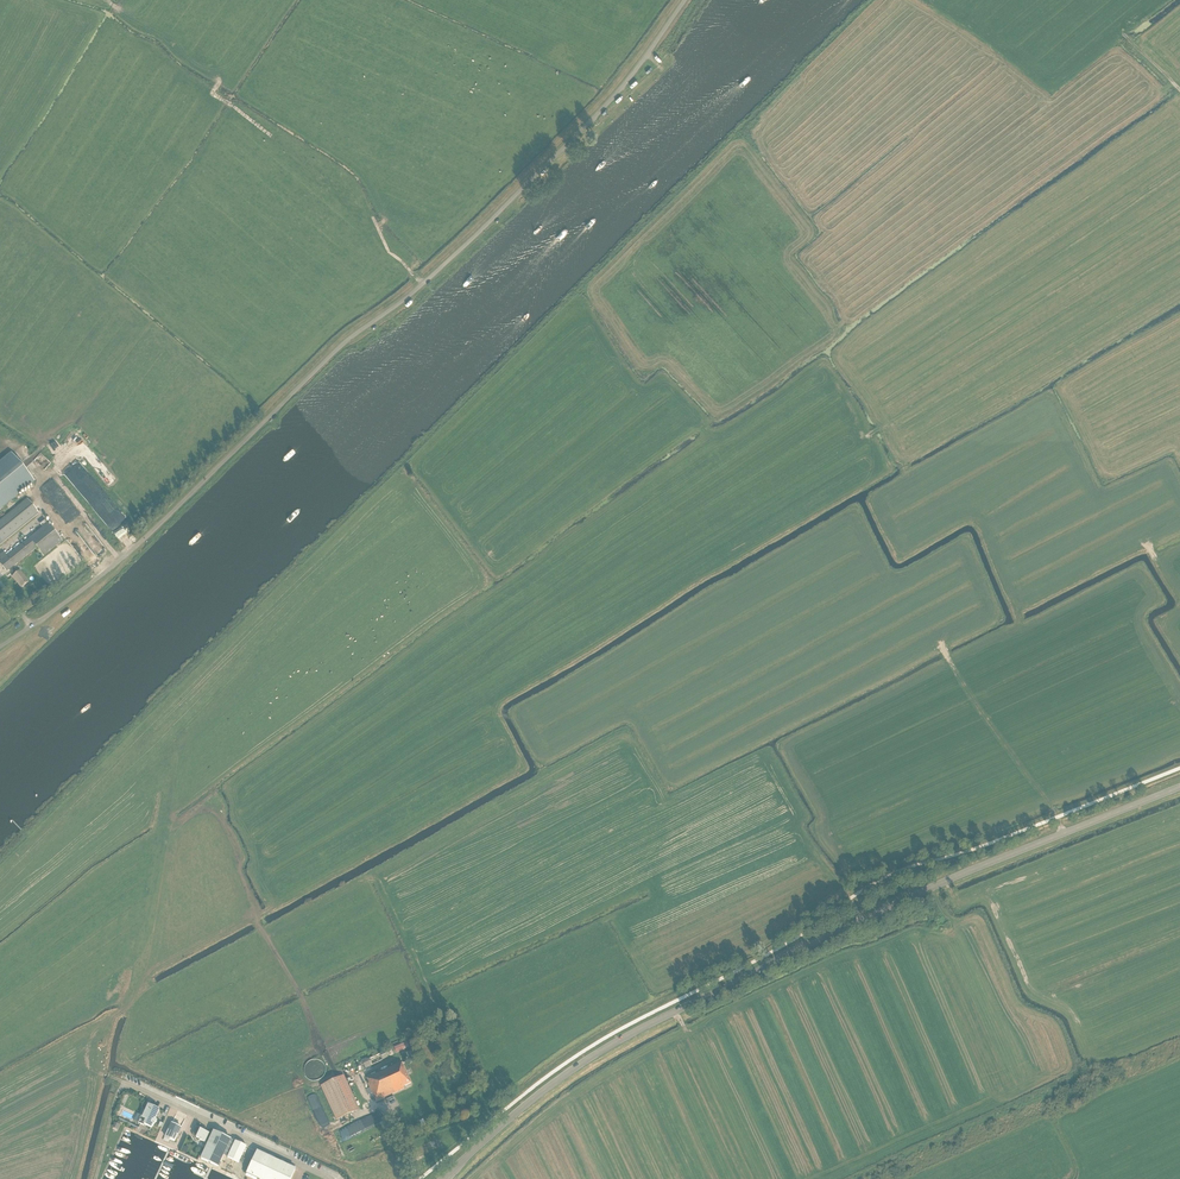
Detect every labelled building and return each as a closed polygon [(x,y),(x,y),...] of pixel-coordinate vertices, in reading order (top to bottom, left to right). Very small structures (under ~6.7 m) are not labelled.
[(35,482),(12,453),(0,462),(0,511),(35,482)] [(27,498),(0,521),(0,545),(39,513),(27,498)] [(42,526),(47,523),(43,518),(39,522),(42,526)] [(62,541),(59,537),(48,523),(0,562),(0,563),(7,572),(10,570),(14,575),(13,577),(22,588),(29,582),(20,571),(18,572),(14,566),(37,548),(40,552),(44,556),(62,541)] [(99,557),(108,550),(100,539),(97,541),(99,544),(95,547),(96,549),(94,550),(99,557)] [(409,1047),(407,1042),(394,1048),(397,1053),(409,1047)] [(385,1051),(379,1053),(382,1060),(388,1057),(385,1051)] [(366,1058),(361,1060),(365,1068),(372,1065),(369,1058),(367,1059),(366,1058)] [(399,1063),(398,1061),(394,1063),(395,1065),(367,1077),(369,1083),(368,1084),(370,1088),(366,1089),(368,1095),(371,1094),(372,1096),(373,1095),(376,1101),(404,1089),(403,1087),(411,1083),(402,1062),(399,1063)] [(343,1075),(320,1086),(335,1120),(359,1109),(343,1075)] [(147,1088),(174,1100),(176,1096),(173,1094),(174,1091),(150,1081),(147,1088)] [(155,1119),(159,1110),(148,1105),(143,1116),(141,1116),(138,1123),(144,1125),(144,1124),(151,1128),(157,1121),(155,1119)] [(175,1142),(181,1128),(172,1123),(165,1137),(175,1142)] [(209,1134),(200,1130),(201,1129),(196,1127),(193,1135),(197,1142),(200,1140),(205,1142),(205,1141),(208,1143),(201,1159),(218,1167),(230,1139),(214,1132),(214,1130),(211,1129),(209,1134)] [(239,1163),(247,1147),(235,1141),(227,1158),(239,1163)] [(247,1173),(259,1178),(290,1178),(295,1169),(257,1151),(247,1173)]
